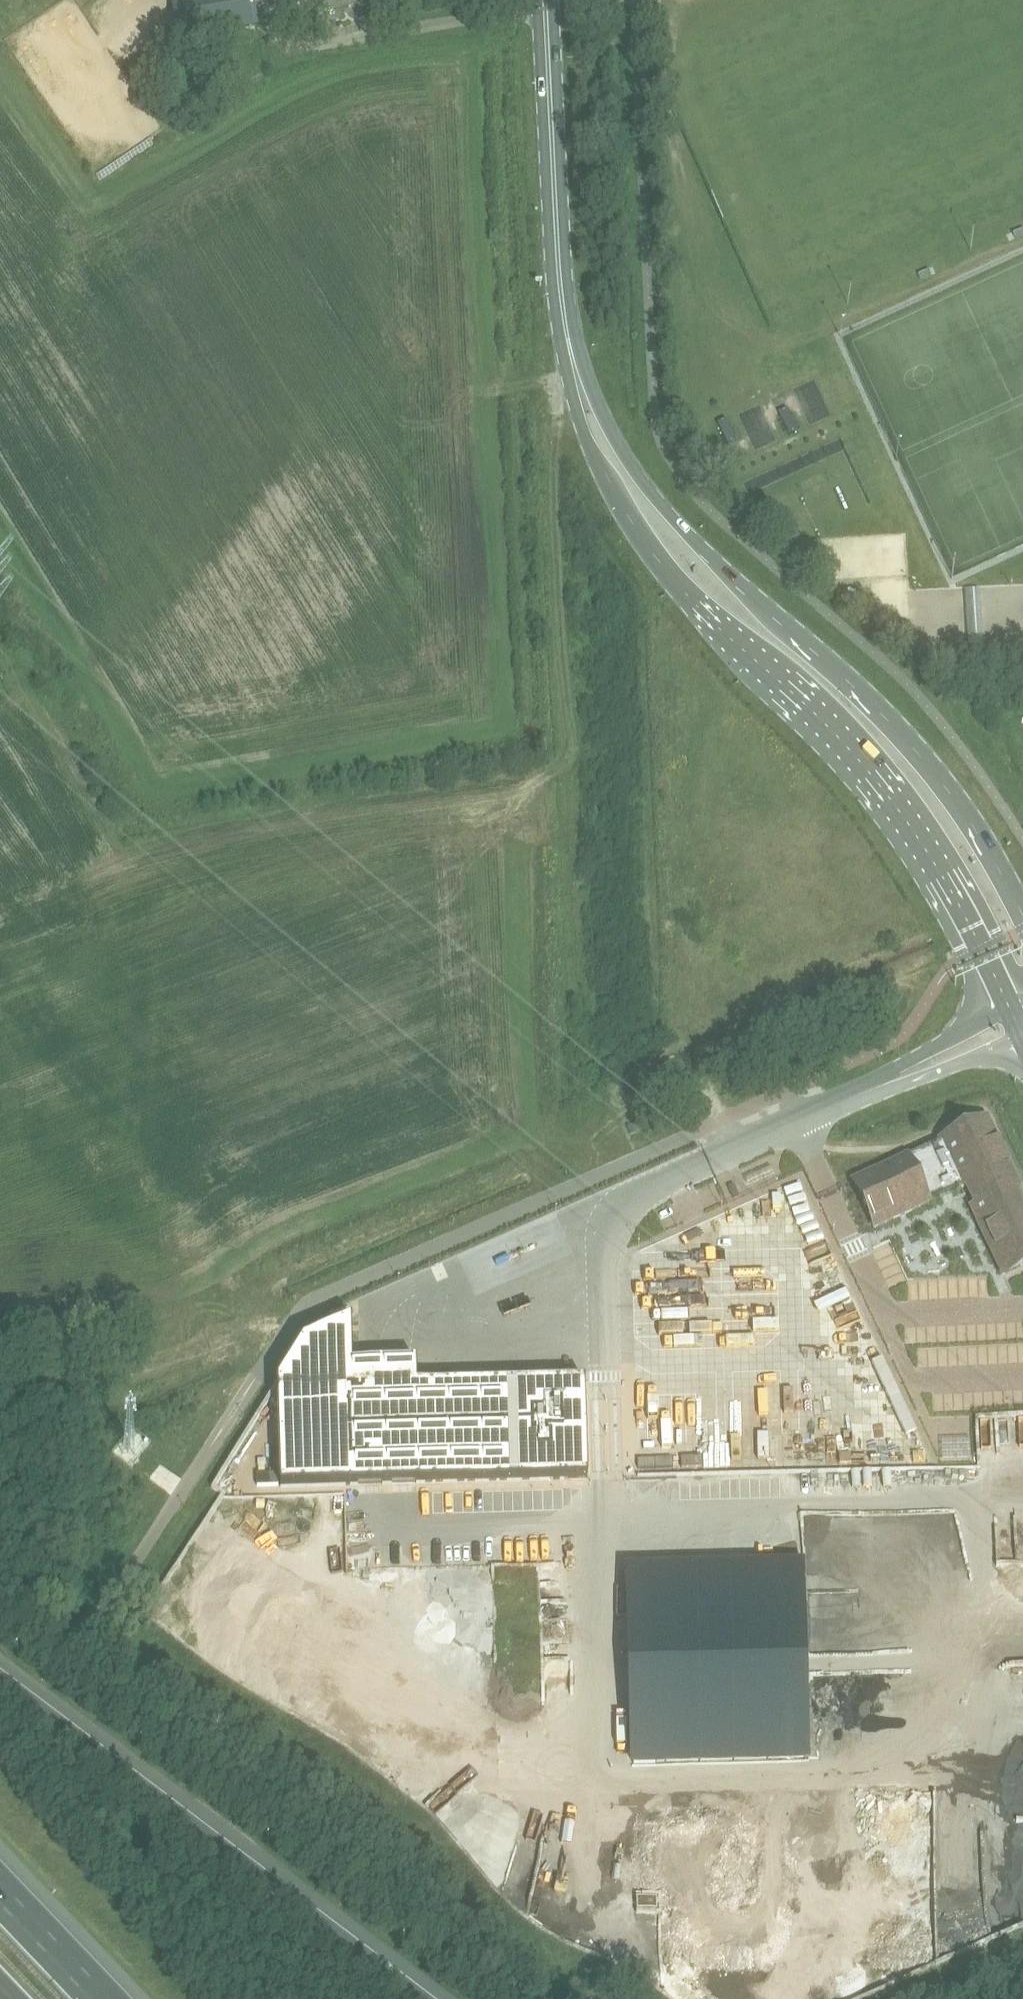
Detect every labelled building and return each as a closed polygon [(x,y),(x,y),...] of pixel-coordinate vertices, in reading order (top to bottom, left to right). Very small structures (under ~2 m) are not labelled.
[(178,40),(258,25),(254,0),(170,0),(178,40)] [(321,12),(354,6),(353,0),(319,0),(321,12)] [(1002,1275),(1022,1265),(1022,1208),(1021,1209),(1013,1191),(1018,1189),(986,1120),(852,1183),(874,1230),(967,1186),(976,1205),(971,1207),(1002,1275)] [(584,1381),(416,1385),(416,1361),(352,1363),(351,1322),(350,1319),(313,1336),(302,1340),(277,1382),(280,1486),(587,1479),(584,1381)]
